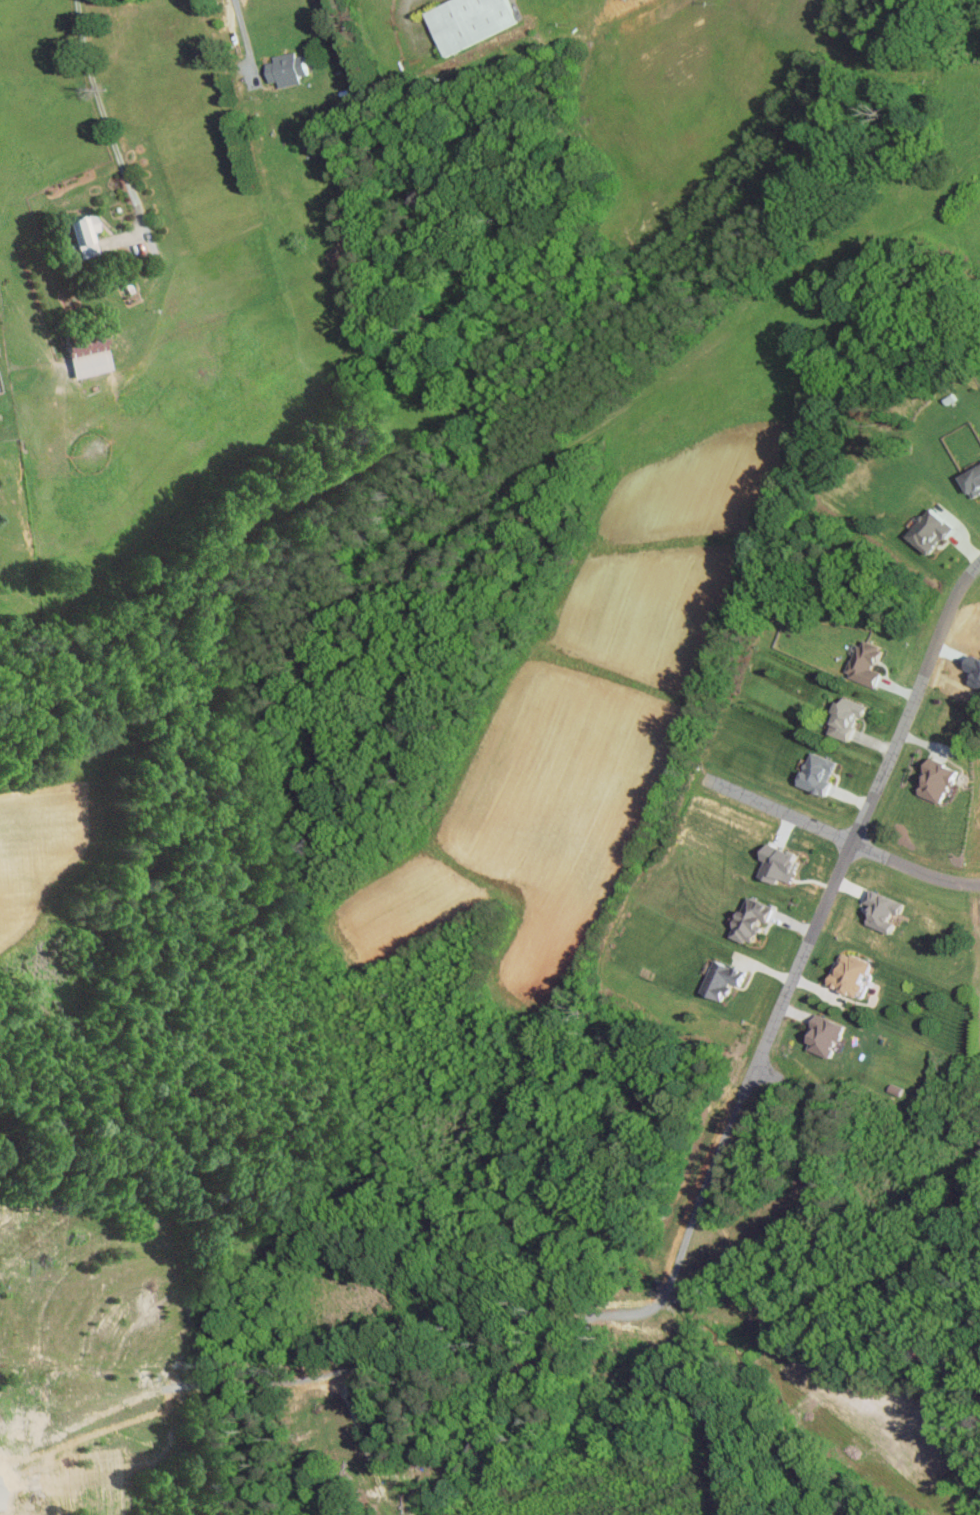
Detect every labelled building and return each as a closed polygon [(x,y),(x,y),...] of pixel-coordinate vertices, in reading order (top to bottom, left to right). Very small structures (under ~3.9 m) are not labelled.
[(433,10),(450,53),(525,23),(516,0),(456,0),(433,10)] [(306,84),(305,75),(312,74),(310,54),(300,56),(299,52),(277,54),(278,62),(270,62),(272,82),(283,81),(284,86),(306,84)] [(84,259),(103,254),(97,231),(104,229),(100,212),(74,219),(84,259)] [(115,371),(110,337),(106,337),(105,332),(70,337),(76,377),(115,371)] [(967,477),(976,495),(979,493),(979,470),(967,477)] [(936,555),(960,527),(936,506),(912,535),(936,555)] [(881,687),(887,672),(881,670),(889,646),(866,638),(852,676),(881,687)] [(858,742),(872,705),(847,696),(841,712),(843,713),(836,734),(858,742)] [(835,781),(842,762),(817,752),(803,784),(833,796),(839,783),(835,781)] [(950,803),(961,768),(933,759),(922,794),(950,803)] [(807,858),(773,841),(764,858),(770,861),(763,874),(782,883),(785,876),(796,881),(807,858)] [(870,924),(901,934),(904,925),(897,923),(901,913),(907,915),(911,903),(873,891),(869,903),(876,905),(870,924)] [(736,935),(758,946),(764,934),(767,935),(780,909),(755,897),(736,935)] [(834,985),(864,999),(880,964),(853,952),(843,972),(841,971),(834,985)] [(707,993),(732,1000),(736,983),(747,986),(750,978),(746,977),(748,968),(715,960),(707,993)] [(837,1058),(850,1025),(819,1014),(809,1039),(814,1040),(811,1049),(837,1058)]
